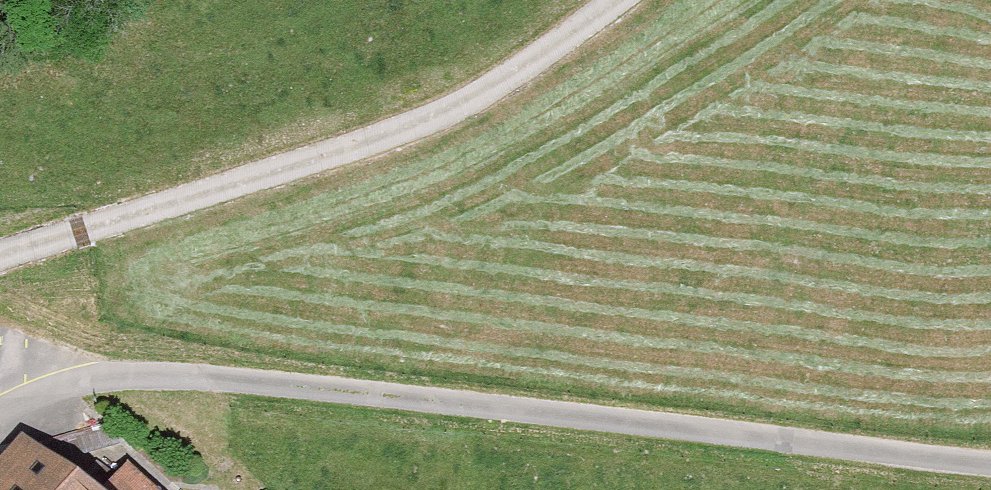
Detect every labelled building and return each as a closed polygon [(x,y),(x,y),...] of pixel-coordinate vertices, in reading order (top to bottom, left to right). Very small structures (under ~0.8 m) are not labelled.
[(26,422),(0,456),(0,489),(115,489),(26,422)] [(154,470),(137,489),(178,489),(154,470)]
